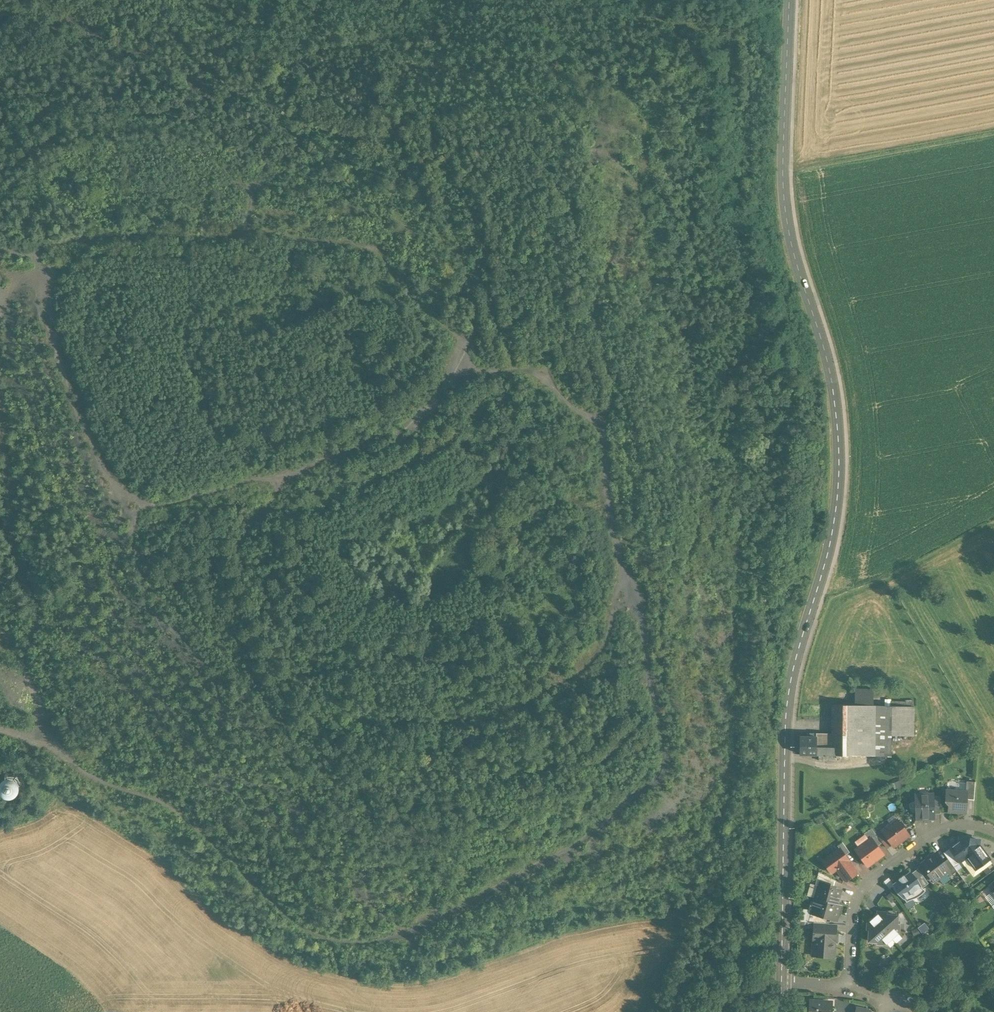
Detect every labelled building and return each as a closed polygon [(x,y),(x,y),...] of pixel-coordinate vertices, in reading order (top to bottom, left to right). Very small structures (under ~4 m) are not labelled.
[(861,689),(860,705),(873,705),(873,689),(861,689)] [(852,734),(852,705),(833,705),(832,735),(832,748),(832,756),(839,756),(851,756),(852,734)] [(860,705),(852,705),(852,734),(873,734),(873,735),(892,736),(913,737),(913,707),(907,707),(873,705),(860,705)] [(816,737),(816,748),(832,748),(832,735),(816,734),(816,737)] [(852,734),(851,756),(872,756),(873,735),(873,734),(852,734)] [(873,735),(872,756),(891,757),(892,736),(873,735)] [(816,737),(800,737),(799,755),(816,755),(816,748),(816,737)] [(26,789),(26,785),(26,781),(23,777),(20,775),(15,774),(11,775),(8,777),(5,781),(5,785),(6,789),(8,793),(11,795),(16,796),(20,795),(23,792),(26,789)] [(975,782),(966,781),(965,792),(966,792),(966,799),(974,800),(975,782)] [(965,792),(947,791),(946,802),(949,805),(949,812),(965,813),(966,799),(966,792),(965,792)] [(932,794),(915,795),(916,819),(933,818),(933,814),(933,796),(932,794)] [(897,820),(882,831),(891,844),(893,847),(909,835),(897,820)] [(876,835),(871,828),(864,834),(869,840),(871,838),(877,846),(882,843),(876,835)] [(891,844),(882,831),(876,835),(882,843),(886,848),(891,844)] [(975,839),(973,841),(966,840),(964,838),(961,837),(959,839),(959,841),(950,848),(960,862),(966,857),(975,869),(989,859),(978,844),(979,842),(977,840),(975,839)] [(869,840),(855,850),(867,866),(883,855),(877,846),(871,838),(869,840)] [(849,852),(842,843),(837,846),(839,849),(845,856),(849,852)] [(960,862),(950,848),(943,853),(948,859),(954,867),(961,862),(960,862)] [(845,856),(839,849),(823,861),(831,873),(836,869),(844,879),(855,871),(845,856)] [(943,863),(936,853),(921,864),(934,882),(948,871),(949,871),(943,863)] [(954,867),(948,859),(943,863),(949,871),(948,871),(951,875),(957,871),(954,867)] [(928,883),(917,869),(911,873),(922,888),(928,883)] [(834,881),(818,872),(815,885),(818,886),(819,882),(833,886),(834,881)] [(911,873),(910,872),(904,876),(903,876),(898,879),(899,880),(893,884),(906,902),(910,900),(916,898),(920,896),(922,894),(923,893),(925,891),(922,888),(911,873)] [(888,888),(893,884),(889,878),(884,881),(888,888)] [(833,886),(819,882),(818,886),(814,898),(837,904),(841,891),(832,888),(833,886)] [(895,897),(891,891),(887,895),(891,900),(895,897)] [(837,904),(814,898),(810,914),(825,918),(830,917),(836,918),(840,905),(837,904)] [(897,916),(885,915),(886,913),(878,912),(877,914),(873,918),(892,939),(898,934),(899,925),(897,925),(897,916)] [(810,914),(809,923),(814,923),(824,924),(825,918),(810,914)] [(892,939),(873,918),(869,921),(867,921),(867,929),(869,929),(868,941),(878,942),(877,944),(886,944),(892,939)] [(824,924),(814,923),(814,930),(836,931),(836,925),(824,924)] [(836,931),(814,930),(812,950),(834,952),(836,931)] [(888,956),(878,965),(882,970),(892,960),(888,956)] [(810,1001),(809,1011),(831,1011),(832,1006),(829,1006),(828,1004),(828,1002),(810,1001)]
